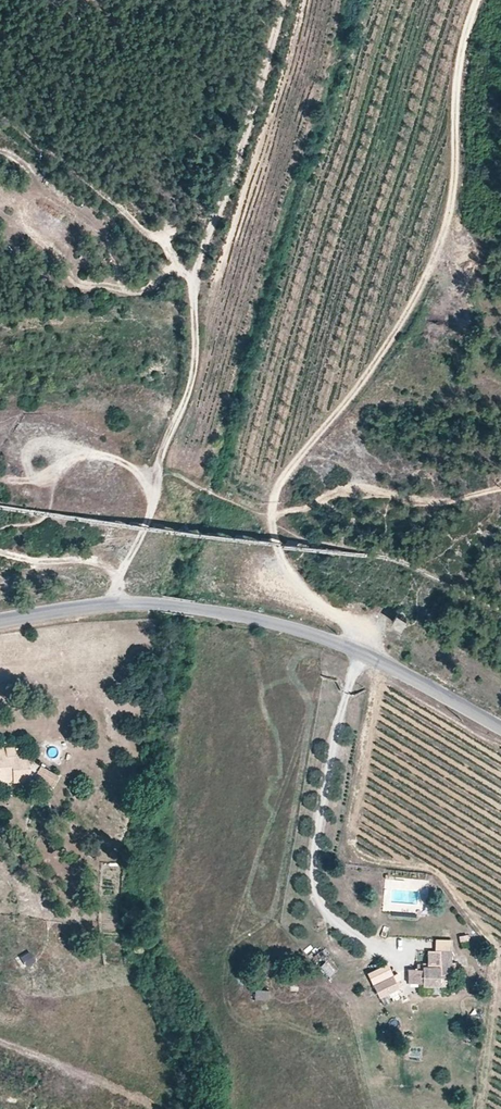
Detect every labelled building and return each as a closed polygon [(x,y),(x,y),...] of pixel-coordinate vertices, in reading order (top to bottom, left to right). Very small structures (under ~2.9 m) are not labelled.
[(405,619),(395,614),(390,622),(400,628),(405,619)] [(37,761),(29,761),(28,754),(7,754),(6,747),(0,747),(0,775),(14,774),(14,781),(30,780),(30,778),(38,778),(52,785),(58,775),(37,764),(37,761)] [(25,941),(28,924),(21,923),(18,940),(25,941)] [(440,982),(451,981),(451,952),(440,952),(440,968),(423,968),(423,971),(408,971),(408,983),(423,982),(423,986),(440,985),(440,982)] [(28,953),(18,959),(24,969),(34,963),(28,953)] [(258,970),(257,985),(268,985),(269,978),(282,979),(282,971),(258,970)] [(398,988),(392,976),(374,985),(380,997),(398,988)]
